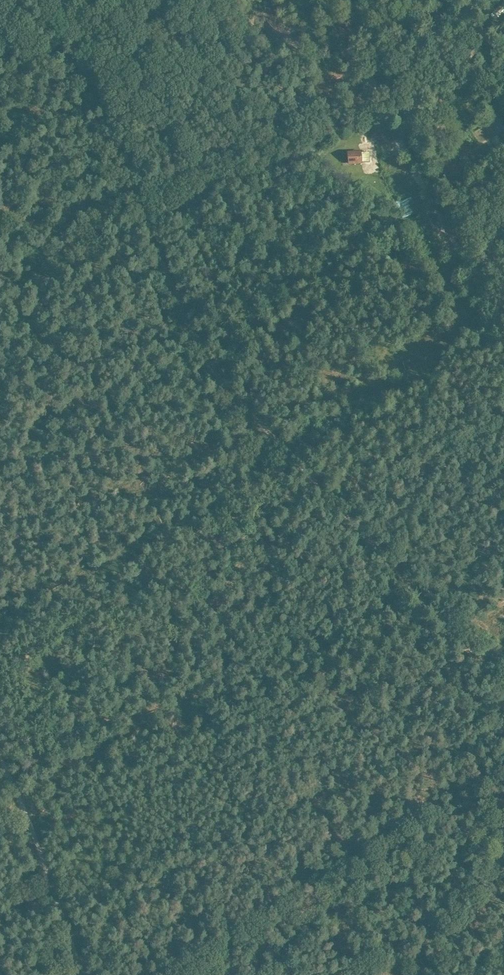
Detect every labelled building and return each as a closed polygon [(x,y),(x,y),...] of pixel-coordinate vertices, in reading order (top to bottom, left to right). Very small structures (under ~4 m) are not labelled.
[(490,9),(493,12),(495,13),(503,5),(503,3),(502,0),(500,0),(490,9)] [(486,14),(482,18),(488,25),(492,21),(486,14)] [(494,25),(489,29),(496,36),(500,32),(494,25)] [(472,45),(461,57),(466,62),(477,50),(472,45)] [(485,58),(480,52),(475,57),(481,62),(485,58)] [(462,159),(459,162),(465,170),(471,165),(472,167),(474,166),(462,150),(458,153),(462,159)] [(348,153),(349,163),(361,162),(360,152),(348,153)] [(407,181),(421,177),(419,170),(405,174),(407,181)] [(417,357),(404,363),(407,370),(420,365),(417,357)] [(452,376),(448,379),(453,385),(457,382),(452,376)] [(339,911),(335,914),(340,918),(336,923),(339,925),(345,918),(342,915),(342,914),(339,911)]
